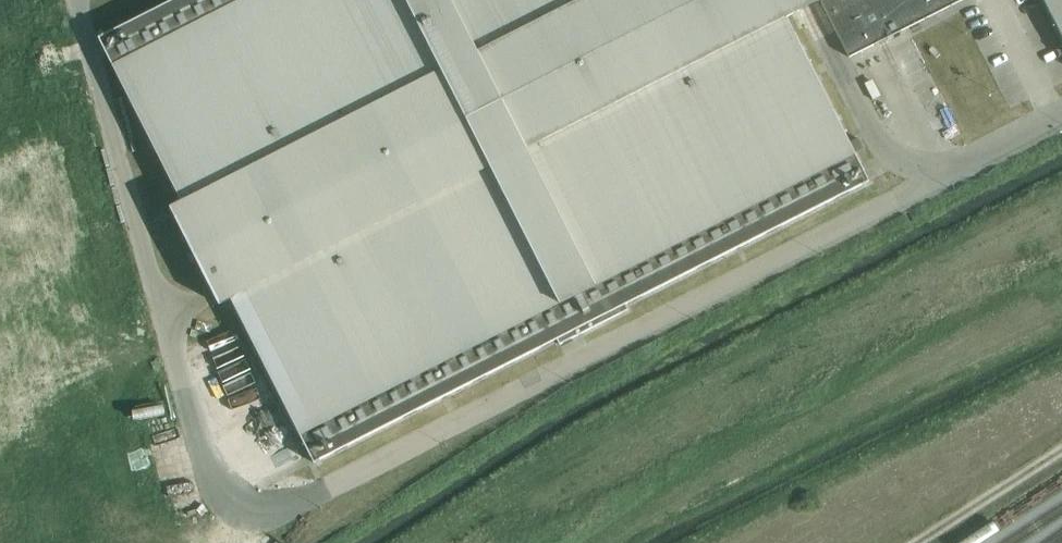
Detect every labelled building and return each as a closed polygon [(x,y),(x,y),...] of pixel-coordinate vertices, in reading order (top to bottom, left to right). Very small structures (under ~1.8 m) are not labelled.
[(99,37),(182,200),(171,206),(220,303),(230,299),(312,461),(557,337),(560,343),(627,309),(624,303),(867,180),(785,18),(820,1),(849,57),(961,0),(172,0),(99,37)] [(1061,37),(1061,0),(1043,0),(1061,37)]
